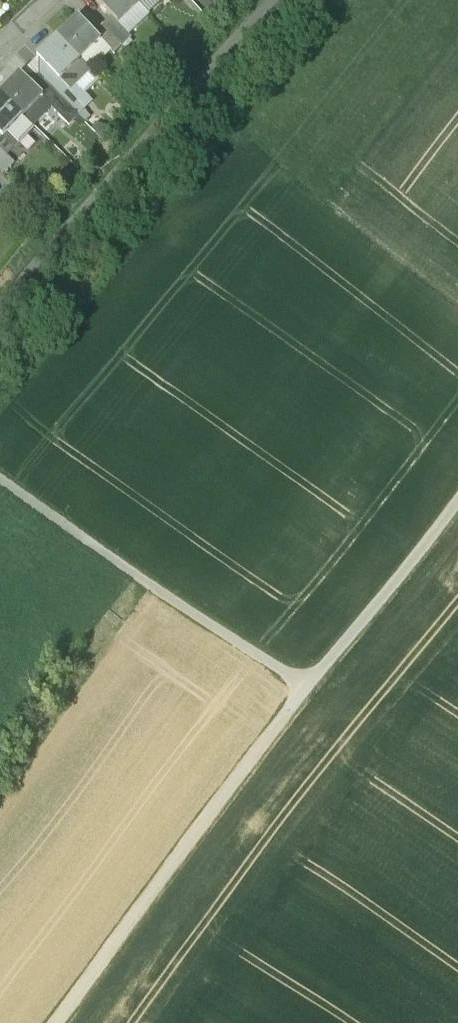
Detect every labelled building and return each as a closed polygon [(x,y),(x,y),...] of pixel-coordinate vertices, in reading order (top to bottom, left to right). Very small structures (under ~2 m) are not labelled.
[(132,0),(98,0),(95,3),(110,18),(117,25),(138,6),(132,0)] [(110,18),(102,27),(122,48),(131,39),(117,25),(110,18)] [(94,35),(78,19),(58,39),(79,62),(100,42),(94,35)] [(102,27),(94,35),(100,42),(114,56),(122,48),(102,27)] [(58,39),(37,59),(53,75),(59,81),(60,81),(70,91),(89,72),(79,62),(58,39)] [(53,75),(44,84),(65,104),(78,117),(85,110),(72,96),(74,94),(70,91),(60,81),(59,81),(53,75)] [(19,77),(0,96),(0,98),(22,119),(42,98),(36,93),(19,77)] [(44,84),(36,93),(42,98),(55,111),(53,113),(69,127),(78,117),(65,104),(44,84)] [(0,98),(0,137),(2,140),(22,119),(0,98)] [(5,158),(6,157),(13,150),(2,140),(0,137),(0,153),(5,158)] [(0,153),(0,169),(6,175),(14,166),(6,157),(5,158),(0,153)]
